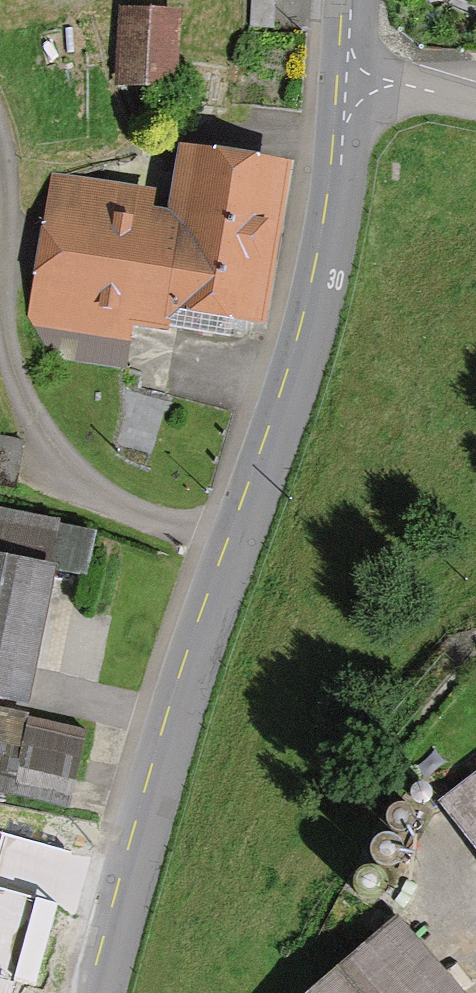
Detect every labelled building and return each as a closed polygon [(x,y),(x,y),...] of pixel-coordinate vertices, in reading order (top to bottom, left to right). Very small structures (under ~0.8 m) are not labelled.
[(188,31),(130,28),(125,95),(184,99),(188,31)] [(196,210),(58,189),(35,334),(138,350),(142,321),(267,340),(293,175),(204,162),(196,210)] [(83,809),(99,740),(19,722),(52,575),(87,582),(96,542),(17,525),(7,570),(0,568),(0,791),(83,809)] [(450,811),(475,845),(475,791),(450,811)] [(11,870),(0,867),(0,916),(11,870)] [(335,992),(466,992),(410,929),(335,992)] [(57,952),(0,940),(0,992),(47,992),(57,952)]
